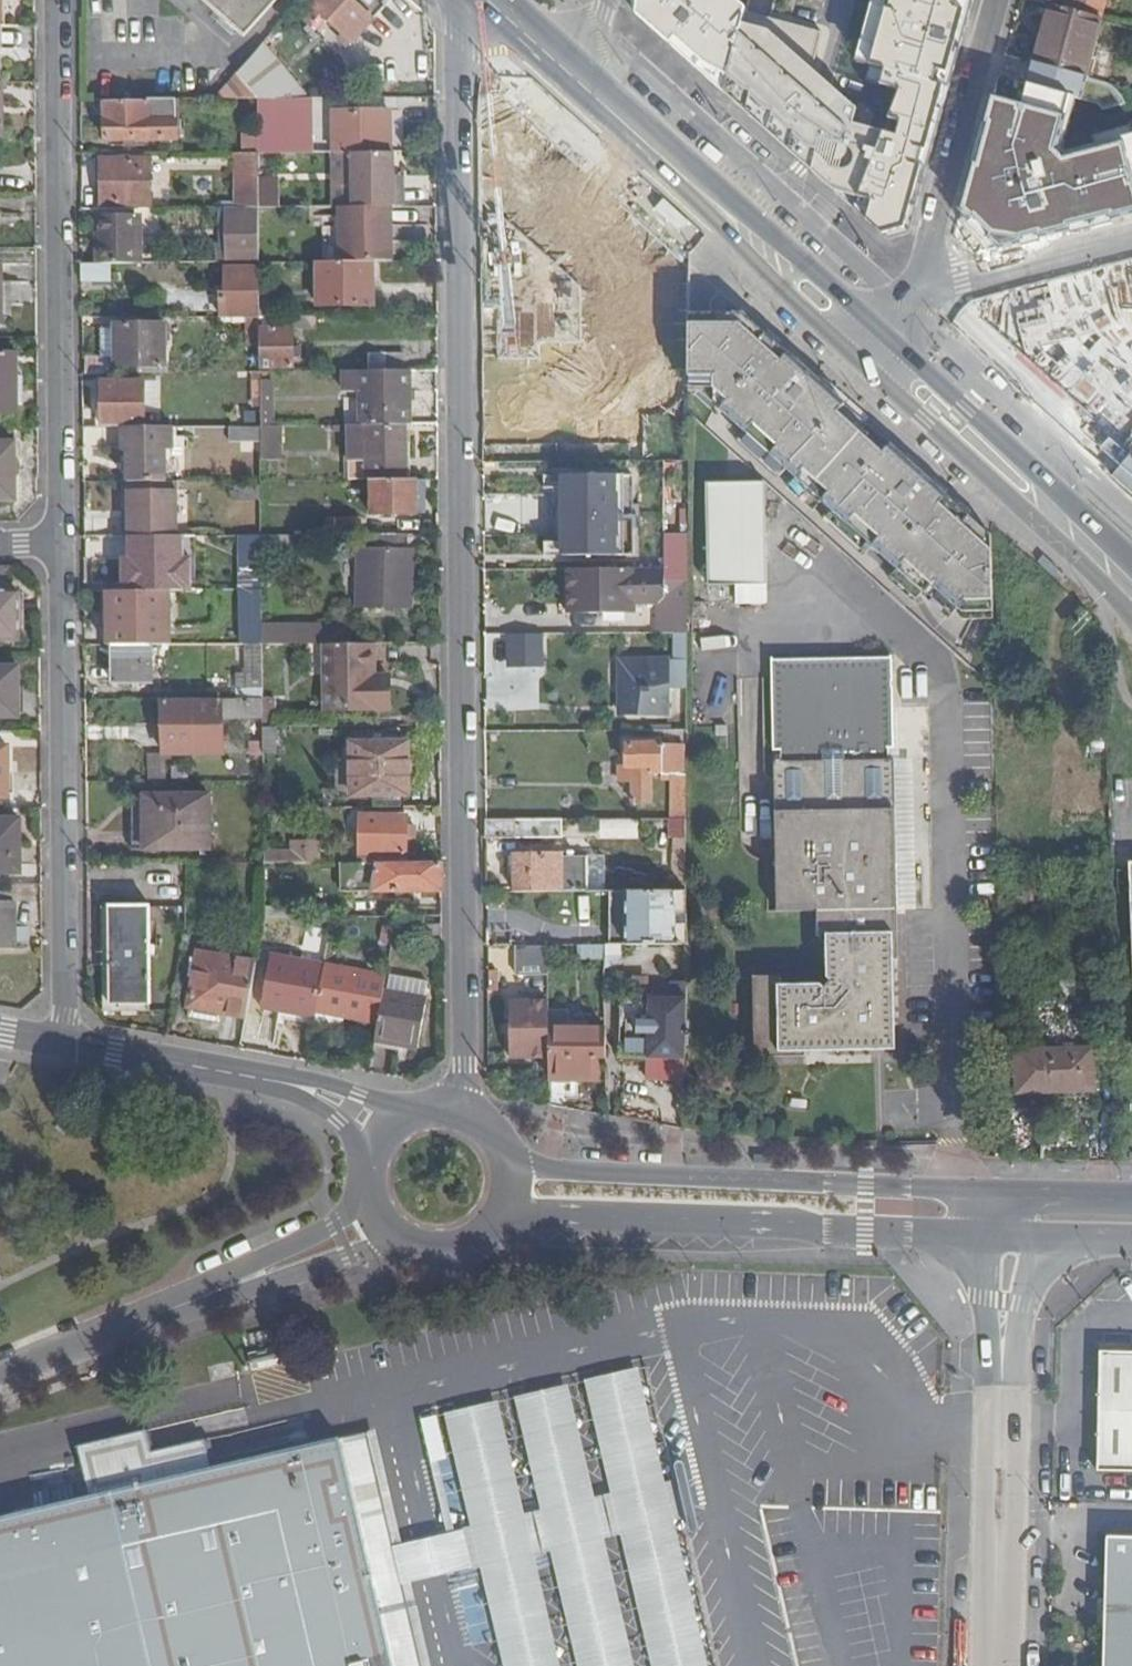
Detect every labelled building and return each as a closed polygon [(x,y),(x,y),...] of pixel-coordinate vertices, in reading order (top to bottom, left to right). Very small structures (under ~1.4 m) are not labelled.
[(241,40),(277,0),(197,0),(241,40)] [(319,6),(314,11),(351,44),(394,0),(313,0),(319,6)] [(688,16),(668,0),(626,0),(624,9),(640,24),(632,33),(673,67),(675,61),(687,20),(688,16)] [(728,76),(732,60),(748,0),(718,0),(710,26),(687,20),(675,61),(728,76)] [(732,60),(736,62),(762,69),(779,2),(772,0),(748,0),(732,60)] [(797,13),(844,27),(850,4),(836,0),(800,0),(797,13)] [(888,15),(890,15),(941,30),(949,0),(893,0),(888,15)] [(1100,18),(1105,0),(1050,0),(1049,3),(1100,18)] [(1033,62),(1045,65),(1084,76),(1100,18),(1049,3),(1033,62)] [(941,30),(890,15),(875,69),(927,84),(943,30),(941,30)] [(260,53),(215,102),(257,101),(284,101),(285,101),(297,88),(260,53)] [(762,69),(736,62),(730,84),(734,85),(732,94),(765,103),(774,72),(762,69)] [(1080,90),(1101,96),(1104,82),(1084,76),(1045,65),(1024,140),(1063,150),(1080,90)] [(844,82),(832,124),(880,137),(892,95),(844,82)] [(1121,103),(1125,87),(1104,82),(1101,96),(1100,98),(1121,103)] [(503,200),(521,217),(579,154),(509,89),(503,95),(503,118),(500,118),(500,129),(503,129),(503,200)] [(923,99),(899,92),(866,175),(891,185),(898,171),(901,166),(915,125),(929,130),(933,128),(940,103),(923,99)] [(257,101),(258,137),(284,136),(284,101),(257,101)] [(176,141),(176,102),(148,102),(148,107),(104,107),(105,142),(176,141)] [(351,155),(389,155),(388,114),(331,114),(331,155),(351,155)] [(817,135),(807,167),(825,172),(833,140),(817,135)] [(241,156),(258,155),(258,137),(241,136),(241,156)] [(258,155),(308,155),(308,136),(284,136),(258,137),(258,155)] [(980,143),(974,167),(1010,177),(1007,188),(1048,198),(1058,165),(980,143)] [(1106,152),(1116,194),(1131,190),(1131,145),(1106,152)] [(241,156),(234,155),(234,208),(258,209),(258,155),(241,156)] [(352,208),(403,208),(403,190),(394,190),(393,177),(393,155),(389,155),(351,155),(352,208)] [(149,209),(148,156),(100,157),(101,210),(149,209)] [(394,190),(403,190),(403,177),(393,177),(394,190)] [(1067,197),(1076,227),(1094,223),(1087,192),(1067,197)] [(228,264),(258,264),(258,226),(258,209),(234,208),(227,208),(228,264)] [(258,209),(258,226),(314,226),(314,208),(258,209)] [(103,265),(110,265),(135,265),(162,265),(162,238),(135,239),(135,216),(102,216),(103,265)] [(630,240),(635,235),(617,218),(577,262),(608,290),(619,289),(649,256),(630,240)] [(408,252),(408,220),(367,220),(367,225),(368,252),(408,252)] [(511,267),(507,302),(520,302),(551,268),(513,235),(496,254),(511,267)] [(630,240),(649,256),(653,252),(635,235),(630,240)] [(372,264),(317,264),(318,307),(372,307),(372,264)] [(103,265),(81,265),(81,266),(81,283),(111,283),(110,265),(103,265)] [(220,298),(220,319),(246,319),(259,319),(259,298),(252,298),(252,278),(247,278),(247,269),(224,269),(224,298),(220,298)] [(655,302),(666,302),(666,280),(655,280),(655,302)] [(259,319),(274,319),(273,298),(259,298),(259,319)] [(598,302),(547,302),(548,357),(598,357),(598,302)] [(1048,311),(990,327),(1043,373),(1074,343),(1048,311)] [(995,643),(993,542),(739,313),(687,313),(687,382),(970,638),(970,643),(995,643)] [(274,319),(259,319),(259,344),(259,374),(293,373),(293,331),(292,331),(292,318),(274,319)] [(292,331),(293,331),(313,331),(314,319),(292,318),(292,331)] [(259,344),(259,319),(246,319),(246,345),(259,344)] [(88,375),(161,374),(162,367),(163,367),(164,327),(115,328),(115,332),(116,363),(102,363),(87,364),(88,375)] [(102,331),(102,363),(116,363),(115,332),(102,331)] [(1081,377),(1120,413),(1131,400),(1131,341),(1121,331),(1081,377)] [(0,355),(0,414),(16,414),(16,405),(16,377),(15,354),(0,355)] [(608,357),(608,378),(665,378),(666,356),(608,357)] [(608,381),(608,378),(608,357),(598,357),(548,357),(516,357),(517,378),(515,378),(516,413),(553,414),(579,414),(579,380),(608,381)] [(369,358),(369,373),(403,373),(404,358),(369,358)] [(409,373),(403,373),(369,373),(342,373),(343,394),(359,395),(359,428),(405,427),(409,427),(409,373)] [(101,409),(100,429),(121,429),(143,428),(142,383),(100,384),(101,401),(101,409)] [(260,399),(260,428),(272,428),(272,383),(259,383),(260,399)] [(248,428),(260,428),(260,399),(248,399),(248,428)] [(553,422),(553,414),(516,413),(516,422),(553,422)] [(553,422),(516,422),(511,422),(511,450),(605,449),(605,422),(553,422)] [(359,428),(334,428),(334,435),(349,435),(349,482),(371,481),(406,482),(405,427),(359,428)] [(143,428),(121,429),(121,453),(126,453),(127,484),(165,483),(165,453),(172,446),(172,429),(143,428)] [(231,457),(260,457),(260,428),(248,428),(231,428),(231,457)] [(260,428),(260,457),(260,462),(279,462),(279,428),(272,428),(260,428)] [(0,445),(0,502),(13,502),(13,445),(0,445)] [(638,463),(665,462),(665,449),(638,450),(638,463)] [(559,559),(618,559),(618,476),(558,477),(559,559)] [(406,482),(371,481),(371,517),(374,516),(374,525),(394,525),(394,517),(417,517),(417,482),(406,482)] [(165,483),(127,484),(127,492),(176,493),(176,483),(165,483)] [(261,501),(260,486),(231,486),(231,501),(261,501)] [(122,521),(122,539),(130,539),(177,539),(176,493),(127,492),(127,513),(128,521),(122,521)] [(762,492),(705,492),(704,592),(760,591),(762,492)] [(326,522),(326,538),(358,537),(361,537),(361,522),(326,522)] [(361,537),(358,537),(357,608),(413,608),(414,554),(404,554),(403,537),(361,537)] [(261,539),(261,555),(298,554),(298,548),(307,548),(306,538),(264,538),(261,539)] [(177,539),(130,539),(130,559),(124,559),(124,594),(155,594),(197,593),(197,559),(190,559),(190,539),(177,539)] [(663,572),(687,571),(687,539),(664,539),(663,572)] [(687,571),(663,572),(565,571),(566,613),(603,613),(603,605),(634,605),(658,605),(664,598),(664,585),(687,585),(687,571)] [(0,594),(0,641),(18,641),(18,593),(0,594)] [(262,627),(262,593),(239,593),(239,614),(250,614),(250,646),(262,646),(262,627)] [(151,646),(161,646),(160,623),(155,624),(155,594),(124,594),(106,594),(105,594),(105,647),(113,647),(151,646)] [(687,636),(687,604),(673,605),(673,635),(673,636),(687,636)] [(634,613),(634,605),(603,605),(603,613),(634,613)] [(327,627),(262,627),(262,646),(326,646),(349,646),(349,630),(327,631),(327,627)] [(373,645),(349,646),(326,646),(326,711),(385,711),(385,688),(374,688),(374,680),(373,645)] [(151,682),(151,646),(113,647),(112,682),(151,682)] [(238,700),(263,699),(262,646),(250,646),(246,646),(246,678),(237,677),(238,700)] [(619,662),(619,676),(667,677),(667,661),(619,662)] [(786,768),(779,768),(781,917),(821,917),(820,940),(832,940),(833,990),(783,991),(782,981),(757,981),(758,1061),(808,1060),(808,1058),(897,1056),(896,967),(901,966),(900,914),(886,914),(885,869),(900,869),(897,767),(887,767),(887,755),(898,755),(897,752),(892,752),(892,744),(897,744),(896,664),(778,665),(779,757),(786,757),(786,768)] [(0,670),(0,719),(18,718),(18,670),(0,670)] [(666,715),(667,677),(619,676),(619,716),(666,715)] [(385,688),(385,711),(390,711),(390,679),(374,680),(374,688),(385,688)] [(526,681),(483,680),(483,698),(526,698),(526,681)] [(238,700),(162,700),(162,754),(221,754),(222,720),(243,720),(243,756),(263,756),(263,728),(263,699),(238,700)] [(263,728),(263,756),(263,759),(276,759),(275,728),(263,728)] [(351,748),(351,798),(409,798),(408,745),(350,745),(351,748)] [(687,820),(687,777),(683,777),(683,745),(627,745),(627,766),(621,766),(621,785),(633,784),(633,804),(650,804),(650,782),(671,782),(671,820),(687,820)] [(351,798),(351,748),(336,748),(336,798),(351,798)] [(133,797),(133,850),(209,849),(208,796),(133,797)] [(407,818),(361,816),(360,856),(406,858),(407,818)] [(0,820),(0,873),(19,873),(18,820),(0,820)] [(687,820),(671,820),(671,839),(679,839),(687,839),(687,820)] [(626,837),(627,821),(602,821),(601,836),(626,837)] [(484,823),(484,840),(561,840),(561,822),(484,823)] [(687,855),(687,839),(679,839),(679,855),(687,855)] [(294,843),(295,865),(317,865),(317,843),(294,843)] [(514,857),(514,892),(587,893),(587,860),(561,860),(561,858),(514,857)] [(606,860),(587,860),(587,893),(605,893),(606,860)] [(443,864),(341,865),(341,892),(440,894),(444,894),(443,864)] [(900,914),(900,869),(885,869),(886,914),(900,914)] [(687,893),(687,873),(676,873),(676,893),(687,893)] [(0,887),(0,947),(15,947),(15,906),(11,905),(11,887),(0,887)] [(629,948),(687,948),(687,893),(676,893),(629,893),(629,948)] [(148,910),(109,910),(111,1003),(149,1003),(148,910)] [(328,946),(329,928),(307,926),(306,945),(328,946)] [(549,977),(549,947),(516,948),(516,977),(549,977)] [(187,1007),(246,1018),(256,963),(198,953),(187,1007)] [(261,1007),(316,1017),(316,1014),(325,966),(271,956),(261,1007)] [(325,966),(316,1014),(344,1020),(359,1023),(356,1036),(374,1039),(383,991),(386,977),(325,966)] [(426,1000),(383,991),(374,1039),(374,1041),(416,1051),(426,1000)] [(688,1062),(687,1000),(622,1001),(622,1062),(688,1062)] [(549,1061),(549,1031),(549,1003),(510,1004),(509,1060),(549,1061)] [(344,1020),(316,1014),(316,1017),(313,1027),(335,1032),(344,1026),(344,1020)] [(605,1030),(549,1031),(549,1061),(549,1081),(596,1081),(596,1059),(605,1059),(605,1030)] [(1095,1050),(1014,1054),(1016,1096),(1097,1092),(1095,1050)] [(1101,1355),(1098,1472),(1131,1473),(1131,1356),(1101,1355)] [(391,1665),(717,1665),(648,1368),(339,1441),(391,1665)] [(339,1441),(218,1469),(212,1444),(160,1454),(154,1433),(84,1450),(95,1498),(0,1520),(0,1665),(391,1665),(339,1441)] [(1107,1540),(1105,1665),(1131,1665),(1131,1541),(1107,1540)]
